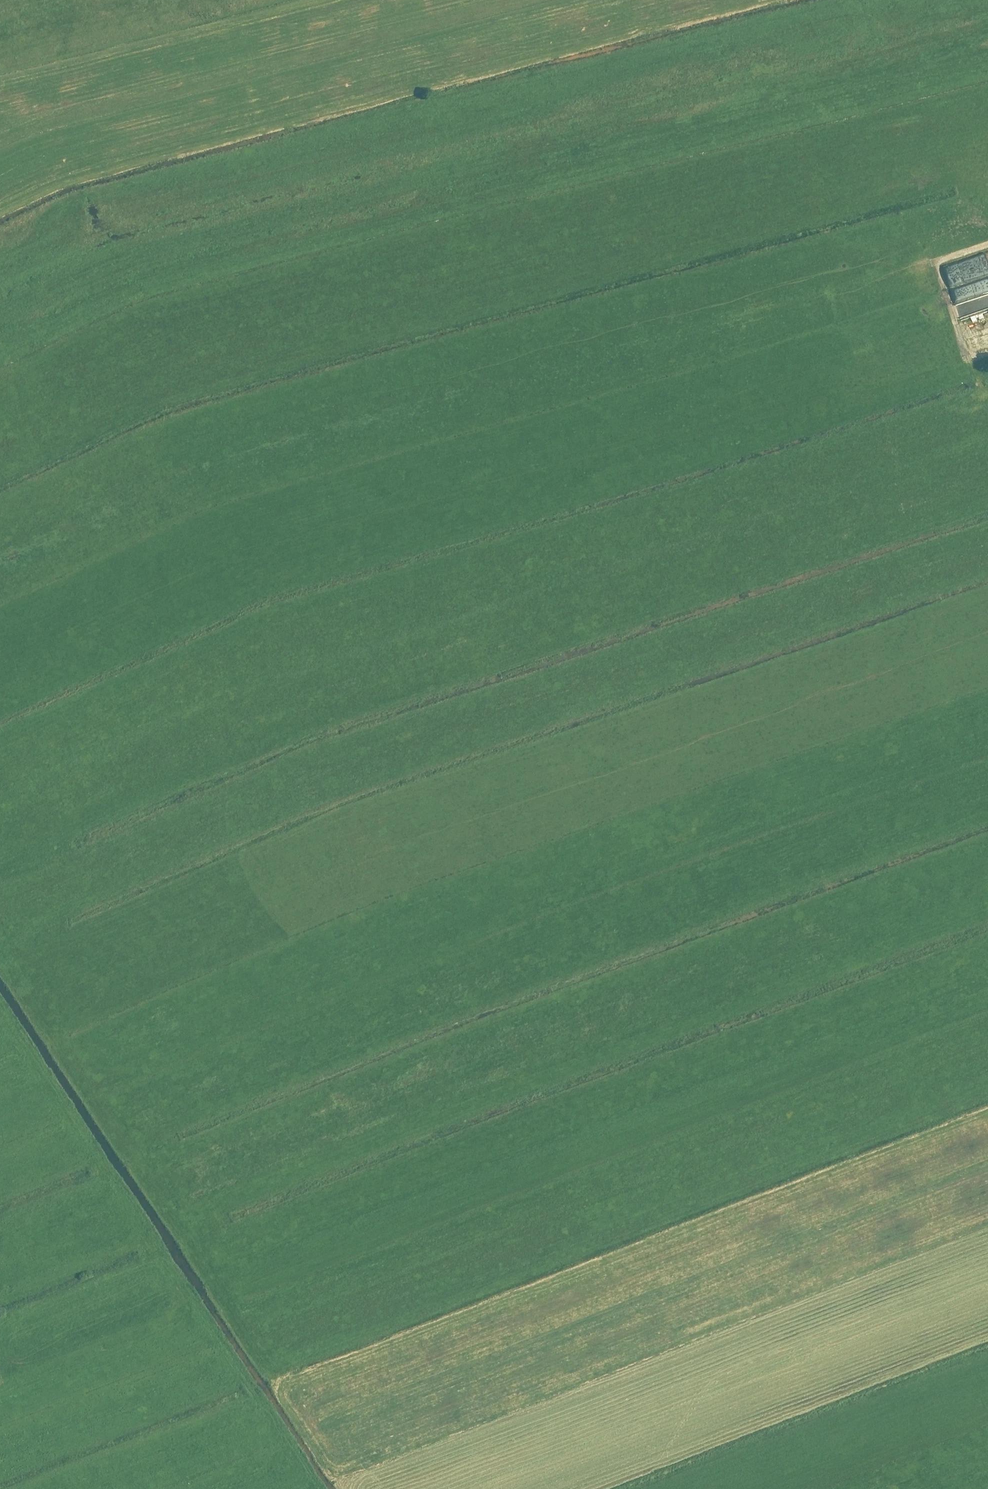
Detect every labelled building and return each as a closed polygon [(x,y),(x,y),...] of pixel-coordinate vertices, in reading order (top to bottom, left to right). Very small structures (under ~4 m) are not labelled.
[(973,295),(977,295),(977,293),(987,290),(987,289),(986,281),(971,284),(973,295)] [(971,301),(973,307),(958,311),(961,321),(973,317),(973,316),(987,312),(987,296),(971,301)]
